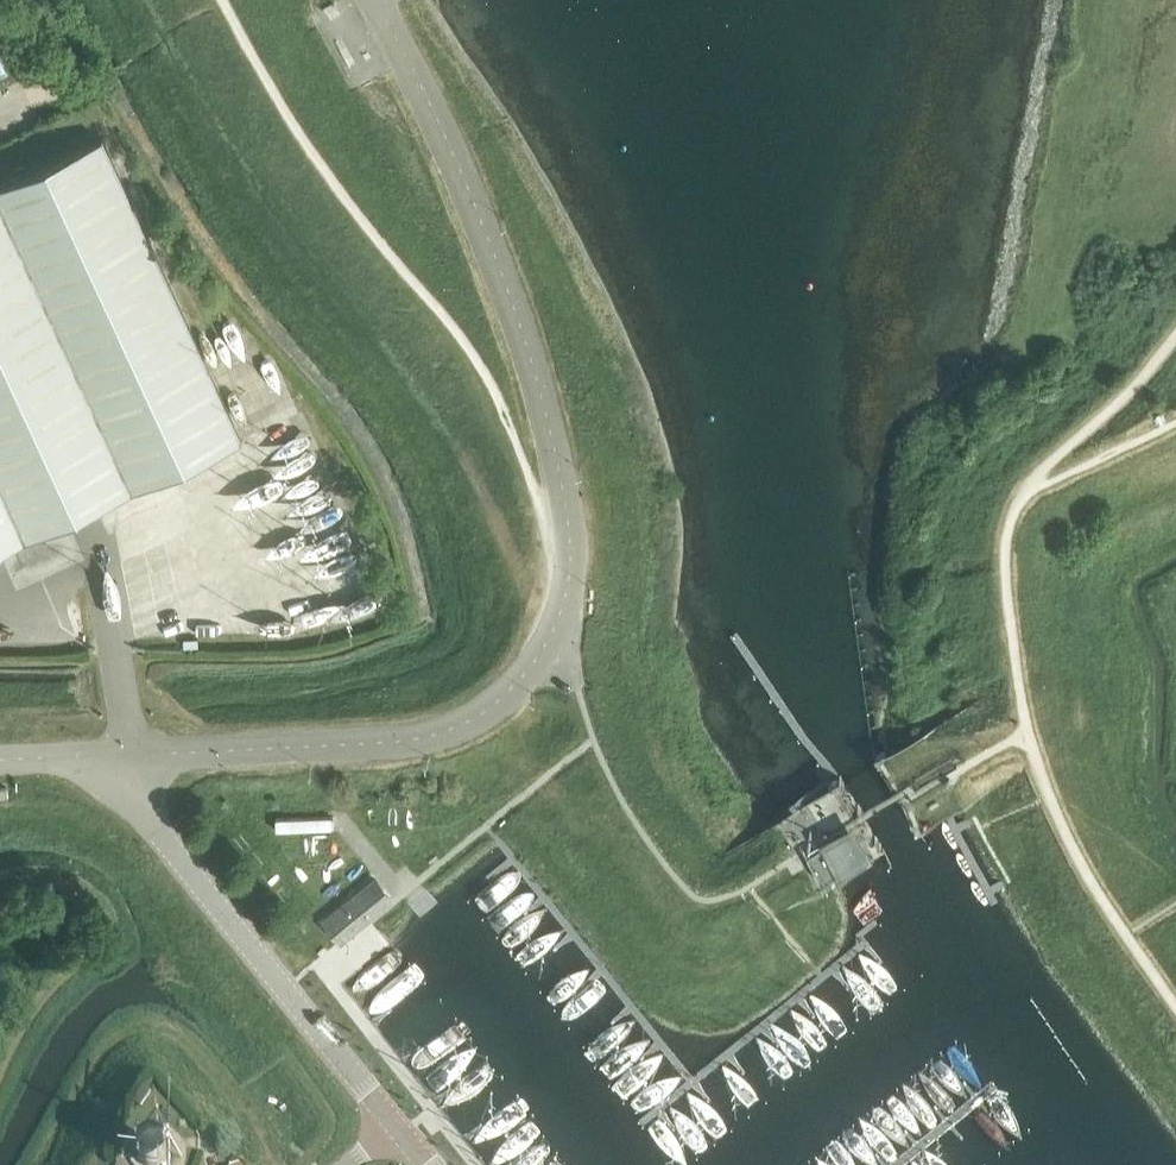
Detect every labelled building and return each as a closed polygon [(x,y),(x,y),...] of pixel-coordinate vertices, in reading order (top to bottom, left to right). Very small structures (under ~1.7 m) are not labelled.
[(105,141),(0,189),(0,553),(242,442),(105,141)] [(334,828),(334,815),(275,816),(276,829),(334,828)] [(846,859),(862,850),(852,834),(837,843),(834,839),(810,853),(814,861),(824,878),(849,863),(846,859)] [(352,899),(325,920),(340,939),(363,921),(370,915),(387,902),(391,899),(391,898),(376,879),(355,895),(354,893),(350,897),(352,899)] [(166,1164),(169,1160),(170,1155),(170,1150),(168,1146),(165,1142),(162,1139),(157,1137),(152,1136),(148,1137),(143,1139),(140,1143),(137,1147),(136,1151),(136,1156),(138,1161),(141,1164),(165,1164),(166,1164)]
